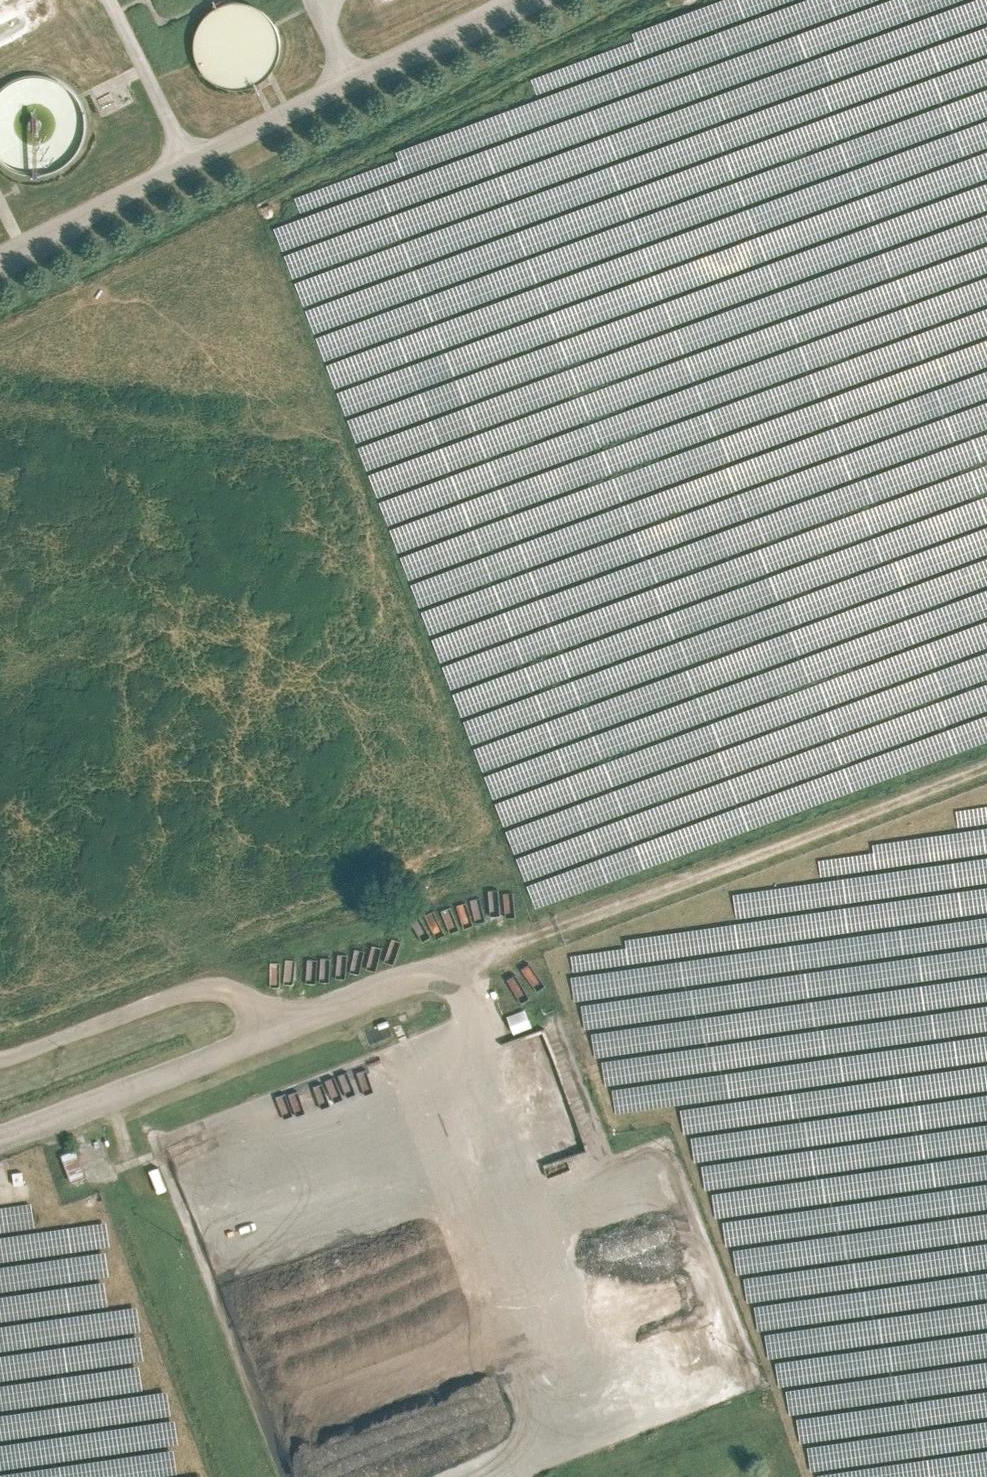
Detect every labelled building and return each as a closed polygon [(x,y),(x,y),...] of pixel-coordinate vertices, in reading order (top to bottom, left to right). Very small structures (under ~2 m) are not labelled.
[(279,80),(272,2),(190,9),(196,87),(279,80)] [(80,127),(66,80),(28,76),(0,84),(0,158),(11,159),(15,173),(31,175),(76,162),(80,127)] [(504,1016),(510,1033),(530,1026),(524,1009),(504,1016)] [(61,1153),(72,1181),(90,1175),(80,1147),(61,1153)]
